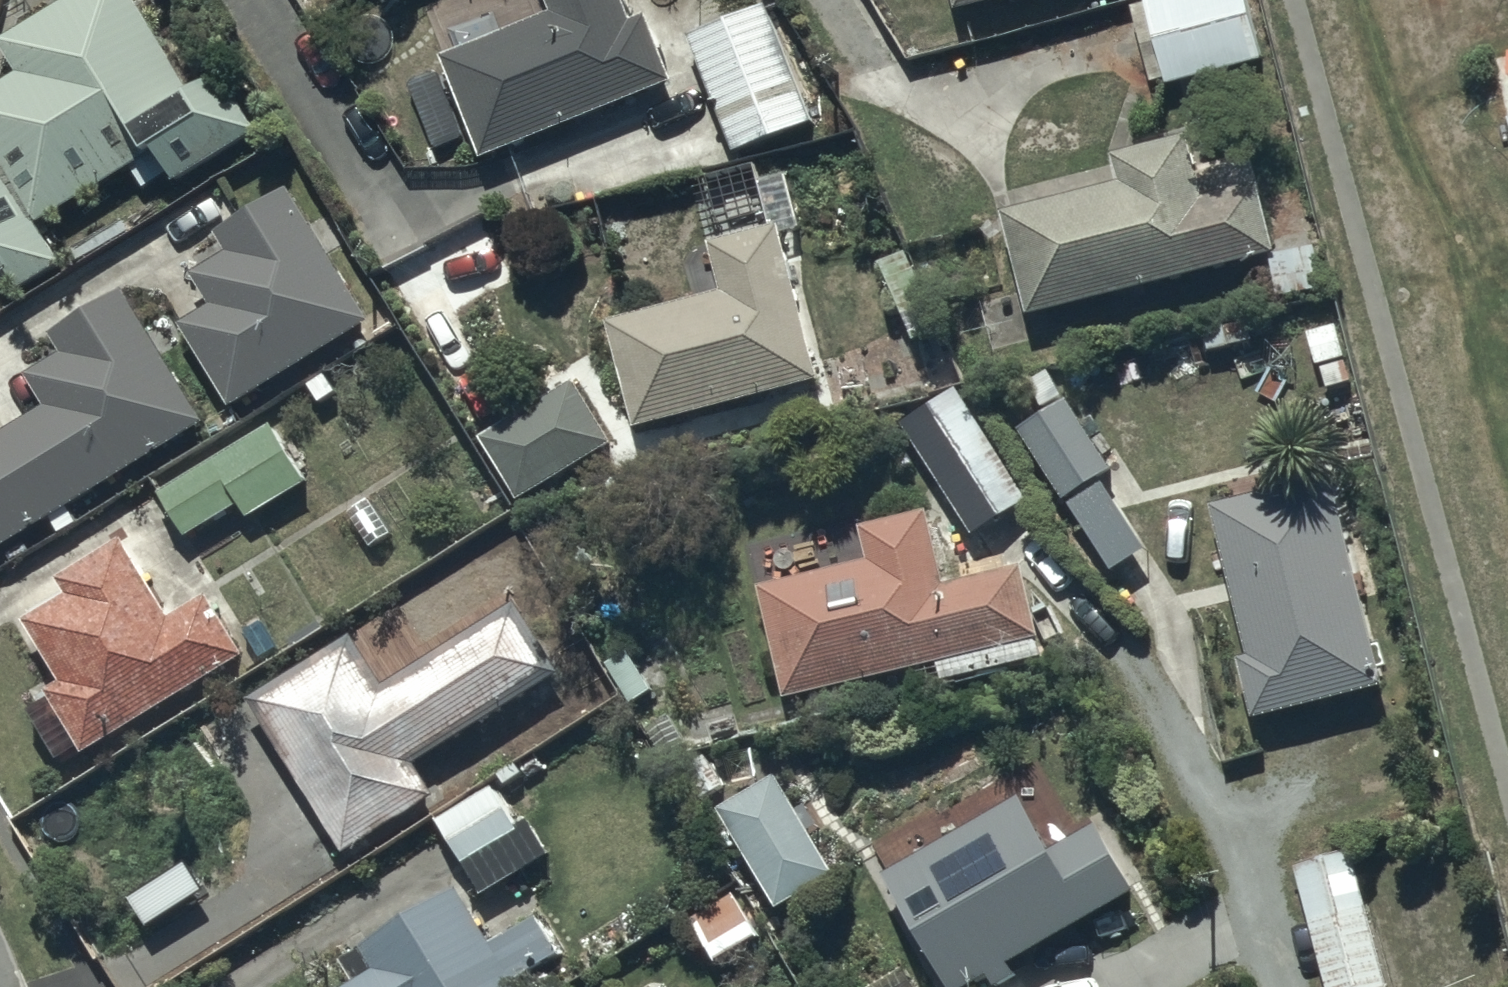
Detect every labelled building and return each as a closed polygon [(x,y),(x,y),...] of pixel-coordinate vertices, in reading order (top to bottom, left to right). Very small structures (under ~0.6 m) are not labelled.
[(447,48),(486,152),(678,80),(651,9),(637,14),(632,0),(557,0),(559,5),(447,48)] [(695,27),(742,147),(822,116),(777,0),(765,0),(695,27)] [(1169,74),(1170,80),(1268,54),(1253,0),(1145,0),(1136,2),(1156,77),(1169,74)] [(1127,176),(1005,207),(1032,303),(1279,242),(1263,176),(1210,189),(1195,127),(1119,145),(1127,176)] [(72,257),(0,138),(0,300),(72,257)] [(732,286),(613,316),(640,422),(825,375),(788,227),(804,223),(790,168),(765,174),(776,220),(719,235),(732,286)] [(218,297),(188,316),(239,399),(376,313),(294,182),(226,225),(238,244),(200,268),(218,297)] [(1321,241),(1274,253),(1284,292),(1330,281),(1321,241)] [(210,416),(130,288),(60,331),(68,343),(36,364),(56,396),(0,431),(0,546),(210,416)] [(1049,403),(1022,421),(1119,565),(1150,544),(1104,476),(1119,466),(1052,367),(1033,380),(1049,403)] [(577,371),(485,427),(524,492),(617,437),(577,371)] [(956,385),(906,418),(977,525),(1026,493),(956,385)] [(275,420),(165,487),(193,533),(244,501),(249,510),(308,475),(275,420)] [(1339,466),(1217,497),(1256,648),(1246,651),(1261,709),(1392,675),(1339,466)] [(870,551),(761,579),(789,689),(1043,624),(1027,559),(950,578),(931,504),(863,522),(870,551)] [(70,591),(29,614),(65,675),(49,684),(55,694),(31,707),(59,757),(85,742),(88,746),(246,655),(208,588),(169,610),(125,534),(59,572),(70,591)] [(209,728),(222,755),(241,793),(222,803),(242,843),(264,832),(278,861),(380,810),(374,798),(406,782),(386,744),(345,765),(316,705),(277,724),(265,700),(209,728)] [(840,867),(780,767),(723,801),(783,901),(840,867)] [(497,780),(443,811),(469,856),(523,824),(497,780)] [(1029,787),(892,865),(960,986),(991,969),(998,981),(1022,967),(1015,954),(1142,883),(1103,815),(1059,840),(1029,787)] [(1297,861),(1329,986),(1394,986),(1358,845),(1297,861)] [(464,885),(350,962),(356,972),(335,986),(519,986),(570,953),(544,914),(502,942),(464,885)] [(148,901),(106,929),(134,971),(176,944),(148,901)]
